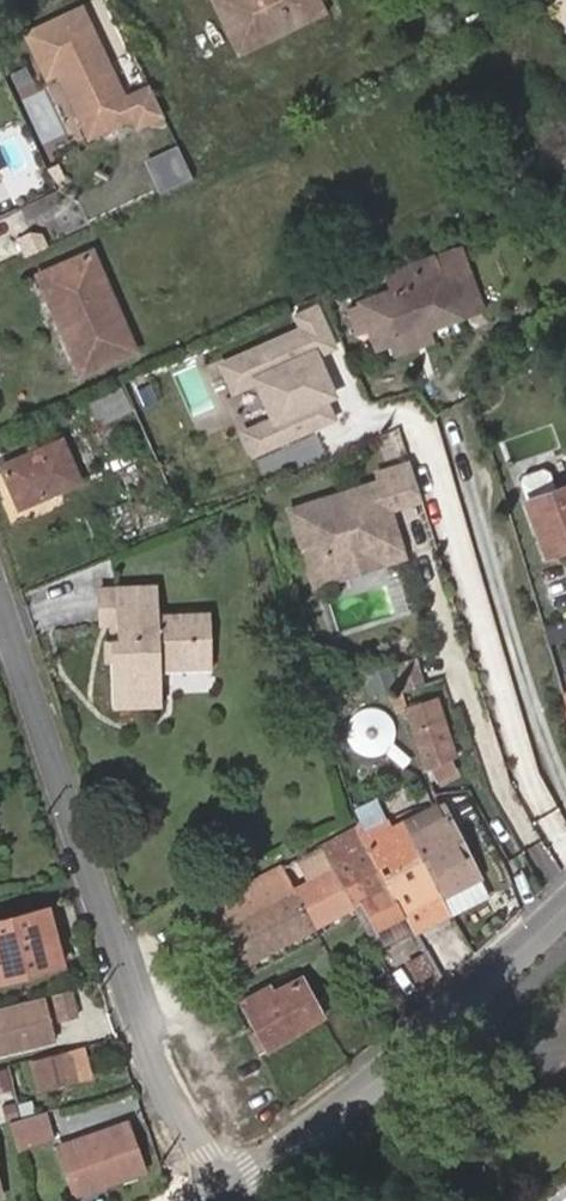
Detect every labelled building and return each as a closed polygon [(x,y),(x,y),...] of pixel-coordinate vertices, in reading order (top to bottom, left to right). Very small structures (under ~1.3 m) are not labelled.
[(124,87),(88,0),(82,0),(22,25),(43,76),(57,70),(86,140),(162,108),(149,77),(124,87)] [(318,0),(214,0),(238,51),(323,12),(318,0)] [(547,0),(529,0),(527,2),(535,11),(547,0)] [(146,154),(161,187),(192,172),(177,139),(146,154)] [(376,351),(388,346),(428,331),(483,309),(457,248),(388,275),(393,286),(355,301),(357,305),(348,308),(359,334),(368,331),(376,351)] [(66,341),(118,317),(90,252),(37,276),(66,341)] [(297,323),(216,355),(230,391),(252,382),(264,412),(239,422),(250,451),(338,417),(329,394),(336,392),(320,350),(338,343),(320,296),(291,307),(297,323)] [(133,351),(118,317),(66,341),(80,374),(133,351)] [(428,331),(388,346),(394,359),(433,343),(428,331)] [(142,422),(187,402),(171,364),(127,384),(142,422)] [(129,412),(119,388),(89,403),(98,426),(129,412)] [(61,437),(0,462),(0,464),(18,509),(80,483),(61,437)] [(379,482),(338,494),(357,554),(379,547),(382,555),(401,549),(389,512),(422,501),(410,463),(376,473),(379,482)] [(523,500),(544,557),(565,549),(565,484),(523,500)] [(289,510),(311,577),(330,571),(327,563),(357,554),(338,494),(289,510)] [(379,547),(357,554),(362,571),(404,558),(401,549),(382,555),(379,547)] [(311,577),(313,586),(362,571),(357,554),(327,563),(330,571),(311,577)] [(117,625),(115,586),(103,587),(105,626),(117,625)] [(110,638),(111,655),(113,706),(160,704),(160,669),(212,667),(210,613),(158,615),(156,586),(115,586),(117,625),(117,638),(110,638)] [(422,759),(425,768),(452,755),(456,753),(439,700),(422,702),(406,708),(412,726),(422,759)] [(452,757),(432,767),(439,780),(458,770),(452,757)] [(411,833),(444,896),(482,877),(444,803),(437,806),(441,817),(411,833)] [(444,896),(411,833),(404,821),(391,828),(382,811),(376,813),(377,816),(356,827),(405,916),(414,932),(452,913),(444,896)] [(375,932),(405,916),(356,827),(319,847),(331,867),(353,907),(359,904),(375,932)] [(223,926),(293,887),(282,867),(211,904),(223,926)] [(315,929),(354,909),(353,907),(331,867),(293,887),(315,929)] [(253,964),(316,930),(315,929),(293,887),(223,926),(211,932),(233,972),(251,961),(253,964)] [(353,907),(354,909),(378,951),(414,932),(405,916),(375,932),(359,904),(353,907)] [(44,914),(0,925),(0,982),(56,967),(44,914)] [(439,978),(426,953),(409,963),(422,987),(439,978)] [(251,961),(233,972),(234,974),(253,964),(251,961)] [(269,1052),(322,1018),(326,1016),(304,978),(277,993),(273,986),(247,1000),(250,1005),(245,1008),(258,1032),(269,1052)] [(75,1017),(69,991),(51,995),(57,1021),(75,1017)] [(53,1041),(42,998),(0,1008),(0,1055),(53,1041)] [(269,1052),(258,1032),(251,1036),(262,1056),(269,1052)] [(73,1054),(32,1065),(39,1092),(80,1082),(73,1054)] [(0,1069),(0,1091),(13,1088),(8,1067),(0,1069)] [(50,1114),(13,1124),(20,1150),(58,1139),(50,1114)] [(78,1195),(145,1169),(141,1158),(132,1133),(127,1122),(60,1148),(78,1195)]
